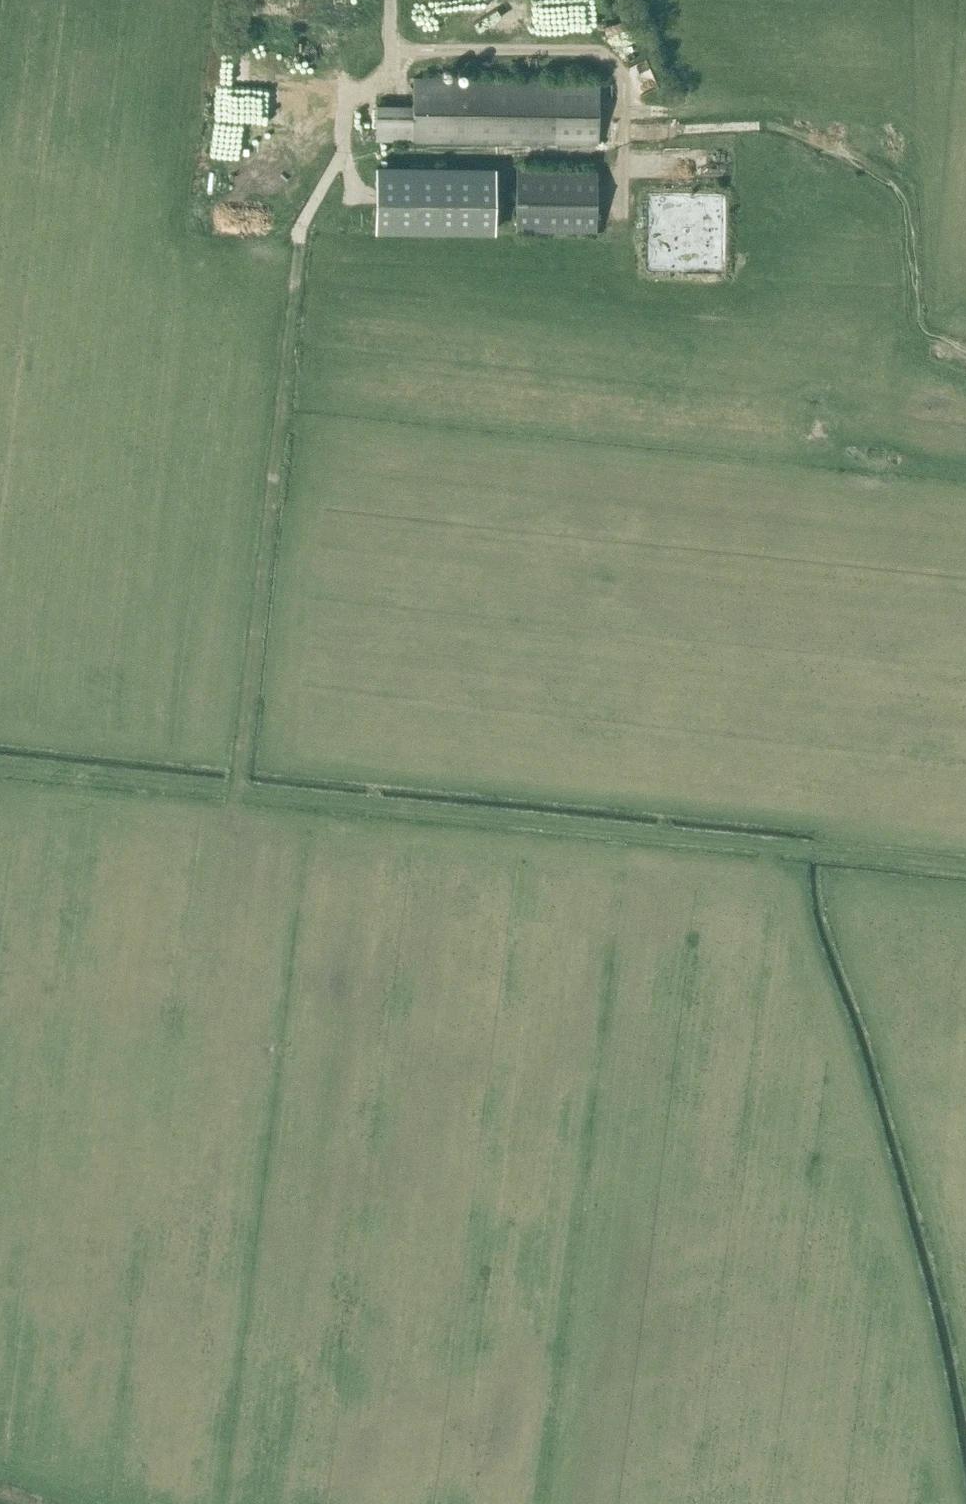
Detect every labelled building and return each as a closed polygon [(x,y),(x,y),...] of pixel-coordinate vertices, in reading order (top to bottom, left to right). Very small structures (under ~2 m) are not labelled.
[(516,8),(536,8),(536,0),(517,0),(516,8)] [(601,143),(601,81),(412,78),(412,104),(375,104),(375,139),(601,143)] [(495,231),(496,169),(375,169),(374,230),(495,231)] [(598,231),(599,171),(519,171),(518,229),(598,231)]
